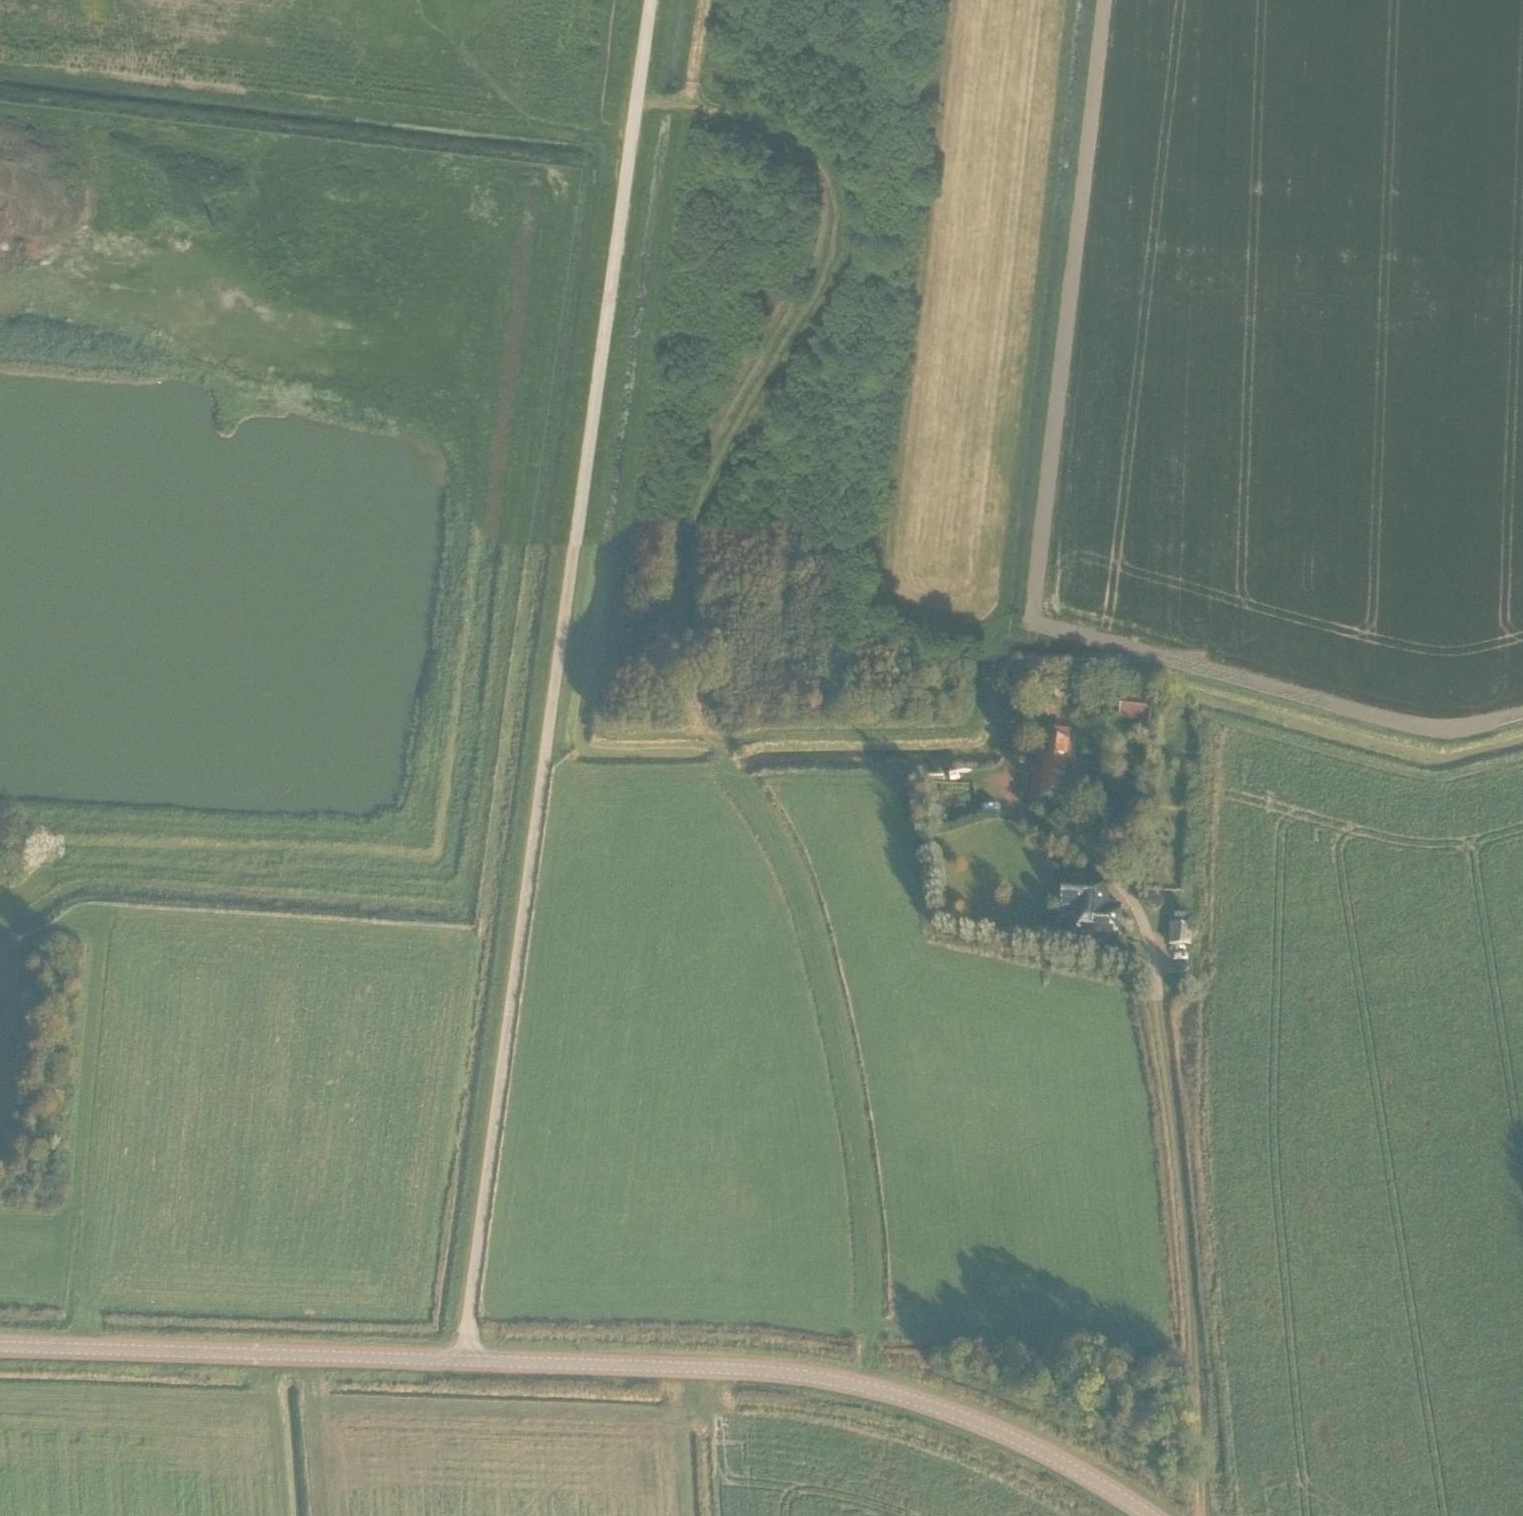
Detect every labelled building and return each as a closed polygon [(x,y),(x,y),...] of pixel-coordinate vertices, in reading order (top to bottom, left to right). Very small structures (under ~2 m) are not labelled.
[(1161,705),(1123,699),(1120,721),(1140,723),(1139,734),(1157,737),(1161,705)] [(1032,797),(1063,801),(1071,739),(1044,734),(1043,744),(1038,743),(1032,797)] [(1122,933),(1123,904),(1109,904),(1110,881),(1066,879),(1065,908),(1084,908),(1083,931),(1122,933)] [(1170,946),(1192,947),(1193,926),(1171,925),(1170,946)]
